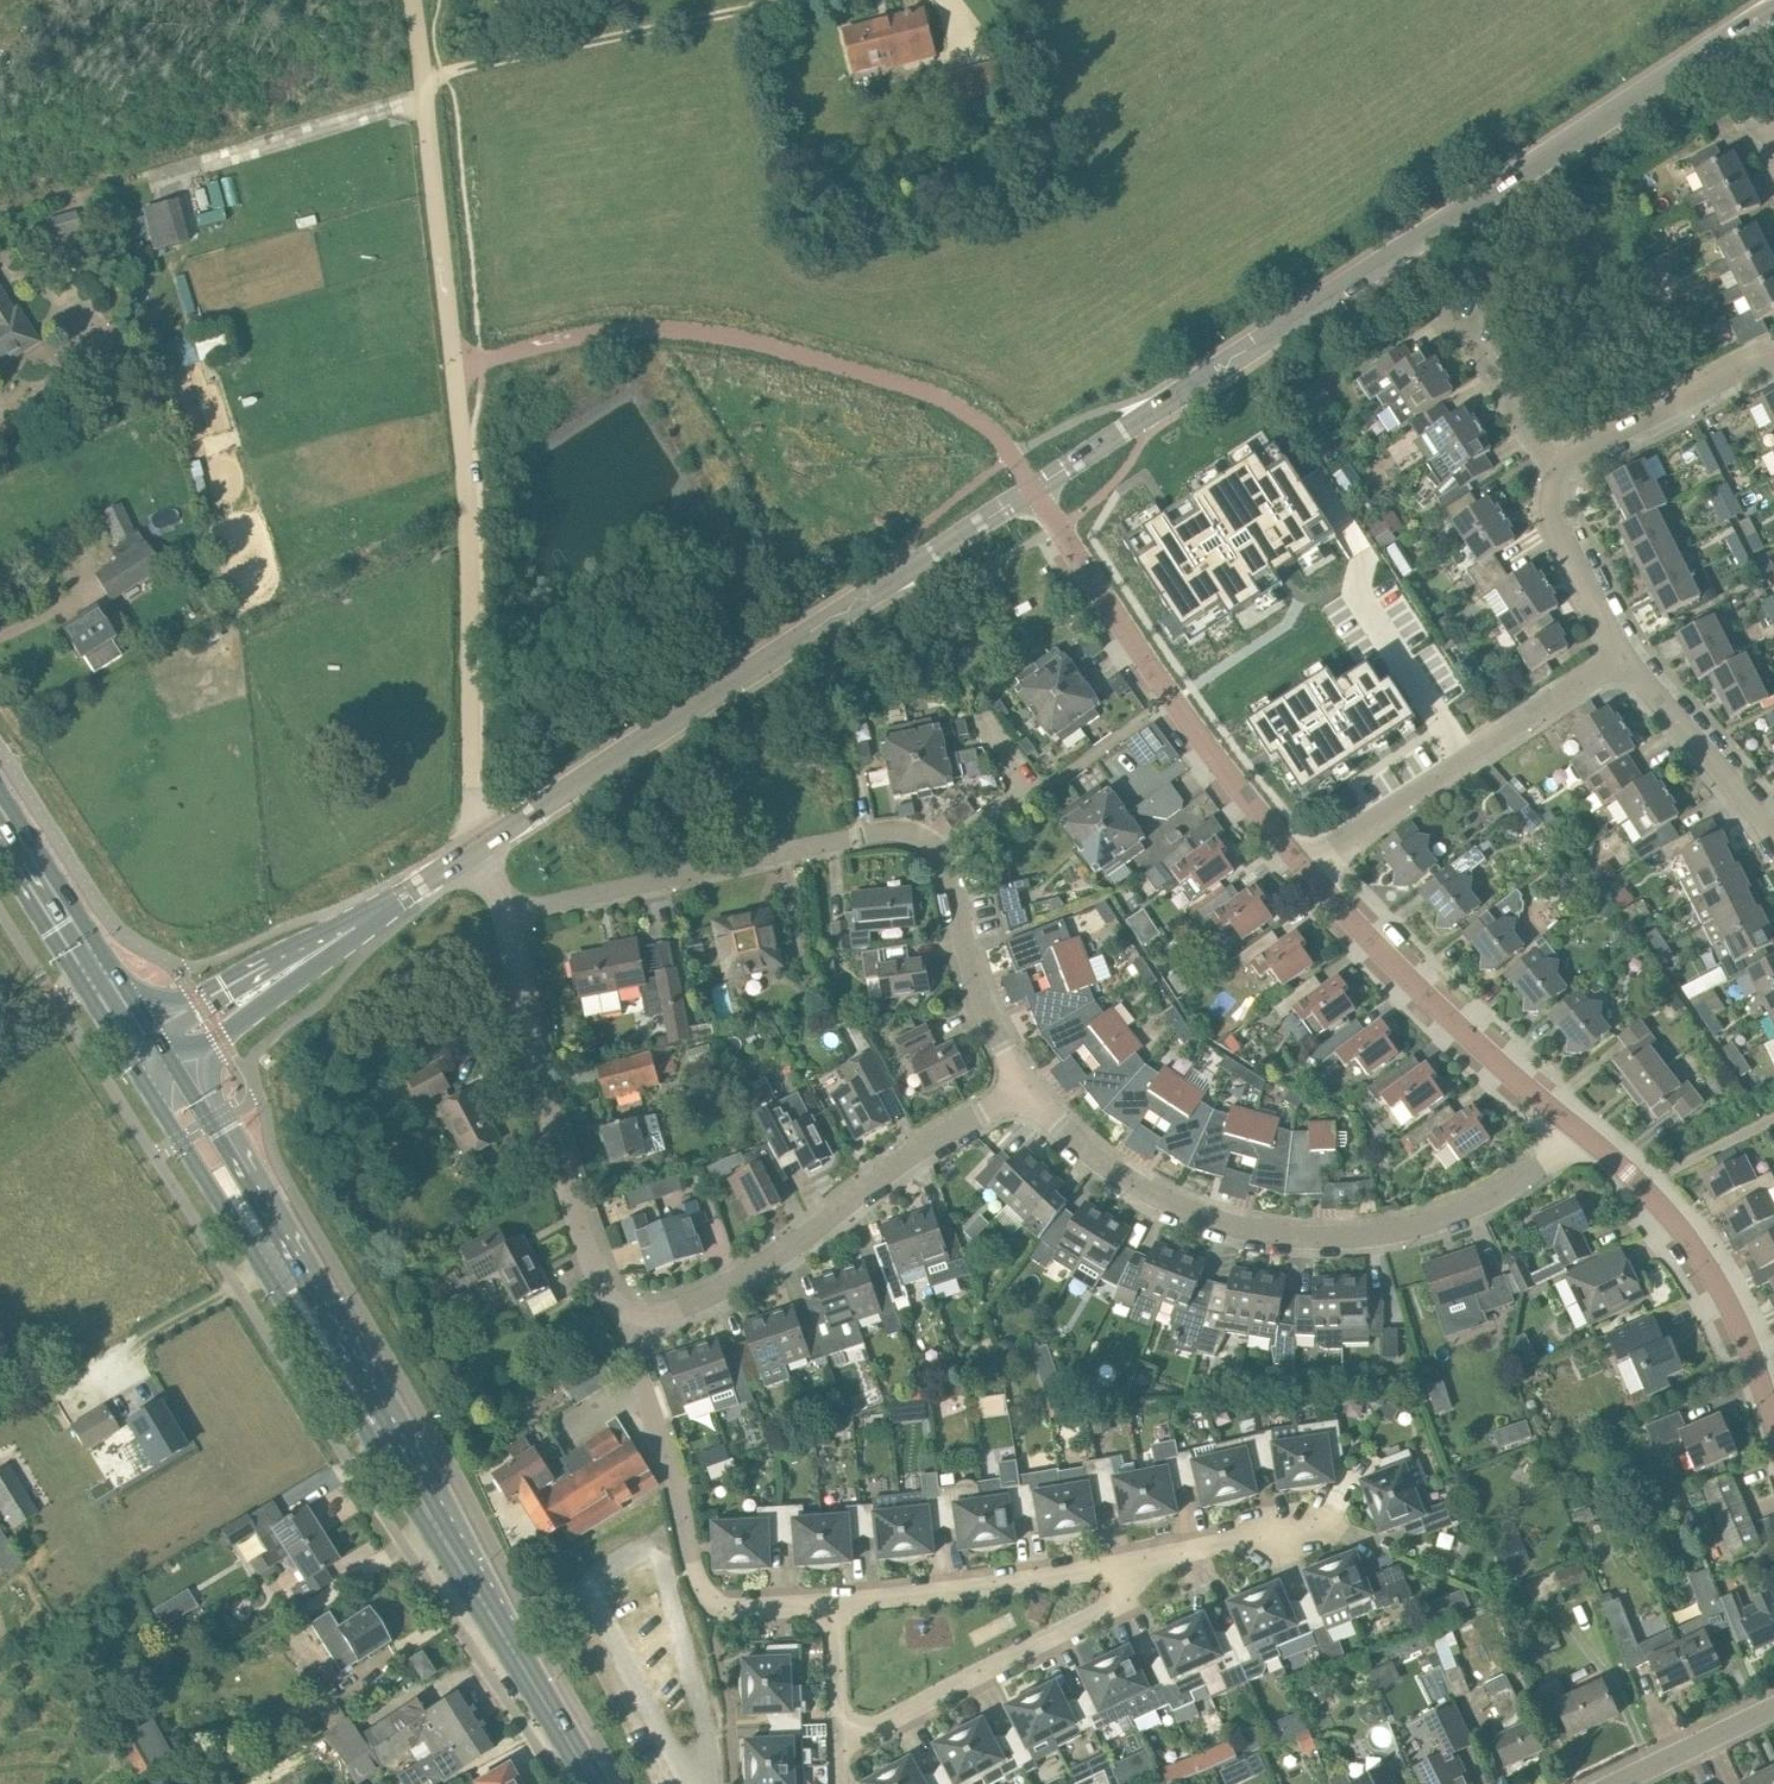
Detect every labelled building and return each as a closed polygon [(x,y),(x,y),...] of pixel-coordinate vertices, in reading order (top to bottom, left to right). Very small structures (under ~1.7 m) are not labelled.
[(845,30),(856,72),(916,57),(916,56),(933,52),(922,12),(845,30)] [(1710,199),(1748,179),(1740,165),(1746,162),(1743,157),(1746,156),(1743,150),(1735,154),(1734,153),(1723,159),(1717,146),(1690,160),(1697,172),(1696,173),(1704,188),(1682,199),(1688,210),(1710,199)] [(1717,214),(1695,225),(1701,236),(1712,230),(1719,244),(1718,244),(1745,230),(1739,218),(1761,206),(1753,191),(1759,188),(1756,182),(1758,181),(1756,175),(1748,179),(1710,199),(1717,214)] [(161,205),(143,210),(144,217),(138,219),(143,239),(150,237),(153,251),(171,247),(161,205)] [(77,210),(48,219),(52,237),(82,228),(77,210)] [(1732,271),(1770,251),(1762,237),(1768,234),(1765,228),(1768,227),(1765,221),(1757,225),(1756,225),(1745,230),(1718,244),(1726,260),(1705,271),(1710,282),(1732,271)] [(150,246),(133,250),(136,264),(154,259),(150,246)] [(1773,281),(1773,249),(1770,251),(1732,271),(1739,285),(1717,296),(1723,307),(1745,296),(1773,281)] [(1769,333),(1763,320),(1773,314),(1773,281),(1745,296),(1752,311),(1730,322),(1743,346),(1769,333)] [(17,307),(13,310),(0,290),(0,367),(40,340),(17,307)] [(227,326),(160,344),(168,372),(234,354),(227,326)] [(1384,407),(1442,370),(1435,358),(1432,360),(1426,351),(1413,359),(1404,346),(1374,365),(1383,380),(1389,376),(1395,385),(1378,397),(1384,407)] [(1416,417),(1453,393),(1447,383),(1450,381),(1442,370),(1384,407),(1385,407),(1388,405),(1401,426),(1416,416),(1416,417)] [(1773,424),(1773,395),(1762,402),(1773,424)] [(1427,463),(1481,428),(1473,417),(1470,419),(1464,409),(1451,418),(1443,405),(1412,424),(1420,437),(1414,442),(1427,463)] [(1717,425),(1713,417),(1704,421),(1708,429),(1717,425)] [(1467,486),(1493,469),(1484,456),(1491,451),(1485,442),(1488,440),(1481,428),(1427,463),(1433,472),(1428,477),(1439,488),(1434,493),(1444,509),(1471,492),(1467,486)] [(1719,451),(1729,446),(1721,431),(1712,436),(1719,451)] [(1344,437),(1330,447),(1336,456),(1351,447),(1344,437)] [(1702,460),(1712,455),(1705,440),(1695,444),(1702,460)] [(1336,457),(1336,456),(1330,447),(1328,443),(1318,450),(1327,464),(1337,459),(1336,457)] [(1277,445),(1126,544),(1192,645),(1284,585),(1278,577),(1297,564),(1296,563),(1337,537),(1277,445)] [(1737,462),(1732,453),(1729,446),(1719,451),(1727,466),(1737,462)] [(1719,470),(1715,461),(1712,455),(1702,460),(1709,475),(1719,470)] [(1619,502),(1656,483),(1644,461),(1607,480),(1619,502)] [(1355,468),(1338,475),(1344,490),(1362,484),(1355,468)] [(1629,524),(1667,505),(1656,483),(1619,502),(1629,523),(1629,524)] [(1735,498),(1728,483),(1727,483),(1717,488),(1725,503),(1735,498)] [(1714,508),(1725,503),(1717,488),(1707,493),(1714,508)] [(1467,543),(1505,518),(1497,507),(1494,509),(1488,499),(1479,505),(1471,492),(1444,509),(1467,543)] [(1733,518),(1736,516),(1743,513),(1735,498),(1725,503),(1733,518)] [(1722,523),(1733,518),(1725,503),(1714,508),(1722,523)] [(135,531),(122,504),(101,512),(114,541),(135,531)] [(1669,531),(1658,510),(1667,506),(1667,505),(1629,524),(1629,523),(1619,528),(1630,551),(1669,531)] [(1495,555),(1515,541),(1509,532),(1512,530),(1505,518),(1467,543),(1480,562),(1468,570),(1470,574),(1476,584),(1503,567),(1495,555)] [(1391,530),(1375,540),(1382,550),(1397,540),(1391,530)] [(1641,572),(1680,553),(1669,531),(1630,551),(1641,572)] [(1765,547),(1761,540),(1757,532),(1746,538),(1754,553),(1765,547)] [(1733,553),(1744,548),(1736,533),(1725,538),(1733,553)] [(139,534),(110,551),(117,561),(94,575),(111,602),(162,570),(139,534)] [(1741,568),(1751,563),(1744,548),(1733,553),(1741,568)] [(1652,594),(1691,575),(1680,553),(1641,572),(1652,594)] [(1773,570),(1773,567),(1767,554),(1757,559),(1764,575),(1773,570)] [(1399,568),(1404,577),(1413,571),(1408,562),(1399,568)] [(1498,617),(1548,585),(1541,573),(1538,576),(1531,566),(1511,579),(1503,567),(1476,584),(1485,597),(1498,617)] [(1470,588),(1476,584),(1470,574),(1464,578),(1465,580),(1470,588)] [(1664,616),(1702,597),(1691,575),(1652,594),(1664,616)] [(1548,585),(1498,617),(1520,651),(1546,633),(1538,621),(1550,613),(1559,608),(1552,598),(1556,596),(1548,585)] [(1773,614),(1773,601),(1772,597),(1762,602),(1769,616),(1769,617),(1773,614)] [(1769,616),(1762,602),(1752,607),(1759,620),(1769,616)] [(95,608),(62,629),(82,660),(85,658),(94,673),(122,656),(112,641),(114,639),(112,636),(127,628),(118,612),(102,621),(95,608)] [(1688,658),(1725,639),(1714,617),(1677,636),(1688,658)] [(1530,693),(1556,676),(1548,663),(1568,649),(1562,640),(1565,637),(1558,625),(1546,633),(1520,651),(1533,670),(1521,678),(1530,693)] [(1090,631),(1076,642),(1088,658),(1102,648),(1090,631)] [(1710,675),(1736,660),(1725,639),(1688,658),(1699,681),(1710,675)] [(1059,697),(1088,675),(1087,675),(1087,676),(1083,679),(1066,654),(1063,656),(1057,648),(1035,664),(1059,697)] [(1720,696),(1757,677),(1746,655),(1736,660),(1710,675),(1720,696)] [(1029,718),(1059,697),(1035,664),(1034,664),(1035,665),(1017,678),(1022,685),(1016,690),(1034,714),(1030,717),(1029,717),(1029,718)] [(1330,671),(1249,724),(1273,761),(1279,757),(1303,794),(1417,720),(1391,680),(1383,686),(1369,665),(1339,685),(1330,671)] [(1131,688),(1120,673),(1120,672),(1108,681),(1119,696),(1131,688)] [(1059,697),(1082,729),(1100,716),(1095,708),(1101,704),(1084,679),(1088,676),(1088,677),(1089,676),(1088,675),(1059,697)] [(1720,696),(1732,719),(1769,700),(1757,677),(1720,696)] [(1463,714),(1477,704),(1470,694),(1456,704),(1463,714)] [(1063,742),(1082,729),(1059,697),(1029,718),(1030,718),(1030,717),(1034,715),(1052,739),(1058,735),(1063,742)] [(1769,700),(1762,703),(1765,709),(1773,705),(1773,697),(1769,700)] [(1009,713),(1001,700),(993,706),(1002,718),(1009,713)] [(1587,752),(1625,727),(1617,716),(1614,718),(1608,708),(1600,714),(1591,701),(1553,726),(1562,740),(1574,732),(1587,752)] [(1773,726),(1773,713),(1766,717),(1771,728),(1773,726)] [(918,762),(948,755),(948,754),(941,725),(934,727),(932,718),(909,723),(918,762)] [(970,734),(966,719),(957,721),(961,736),(970,734)] [(1173,762),(1181,757),(1154,722),(1139,733),(1156,756),(1164,750),(1173,762)] [(889,769),(918,762),(909,723),(887,728),(889,737),(882,739),(889,769)] [(1625,727),(1587,752),(1599,772),(1588,780),(1596,793),(1635,768),(1628,756),(1635,750),(1629,741),(1632,739),(1625,727)] [(1029,756),(1035,751),(1027,738),(1020,744),(1029,756)] [(860,744),(863,759),(872,757),(869,742),(860,744)] [(948,755),(918,762),(925,792),(955,785),(953,779),(963,776),(960,764),(958,752),(948,754),(948,755)] [(895,798),(925,792),(918,762),(889,769),(895,798)] [(1596,793),(1584,801),(1593,814),(1605,806),(1605,807),(1617,799),(1630,819),(1668,794),(1662,783),(1658,785),(1652,775),(1644,780),(1635,768),(1596,793)] [(1510,783),(1509,784),(1509,783),(1497,794),(1513,811),(1517,815),(1530,805),(1521,796),(1520,795),(1510,783)] [(1104,831),(1133,810),(1133,809),(1132,810),(1128,813),(1111,789),(1105,793),(1100,785),(1081,799),(1081,798),(1080,798),(1104,831)] [(1175,789),(1147,809),(1153,817),(1168,820),(1183,808),(1185,801),(1175,789)] [(1681,837),(1671,822),(1679,817),(1672,807),(1676,805),(1668,794),(1630,819),(1643,839),(1631,846),(1640,861),(1661,847),(1666,843),(1667,844),(1681,837)] [(1074,852),(1104,831),(1080,798),(1079,799),(1080,800),(1062,813),(1067,820),(1061,824),(1079,849),(1075,851),(1074,852)] [(954,830),(977,813),(968,800),(945,817),(954,830)] [(900,818),(903,817),(914,814),(912,805),(898,808),(900,818)] [(1530,805),(1517,815),(1518,816),(1517,817),(1531,833),(1543,821),(1529,806),(1530,806),(1530,805)] [(1146,850),(1140,843),(1146,838),(1129,814),(1133,811),(1134,810),(1133,810),(1104,831),(1127,863),(1146,850)] [(1550,811),(1542,818),(1549,825),(1556,818),(1550,811)] [(1396,886),(1409,887),(1437,865),(1426,851),(1428,838),(1419,837),(1420,835),(1410,823),(1382,845),(1390,856),(1387,859),(1398,873),(1396,886)] [(1172,844),(1184,836),(1180,831),(1175,830),(1166,837),(1172,844)] [(1109,877),(1127,863),(1104,831),(1074,852),(1075,853),(1076,852),(1075,852),(1079,849),(1097,874),(1103,870),(1109,877)] [(1693,875),(1730,856),(1725,847),(1729,845),(1722,832),(1697,845),(1690,833),(1681,837),(1667,844),(1666,843),(1661,847),(1668,861),(1682,854),(1693,875)] [(1186,839),(1145,874),(1157,892),(1163,887),(1177,877),(1182,884),(1193,901),(1205,893),(1235,871),(1223,855),(1228,851),(1218,837),(1196,853),(1186,839)] [(1470,893),(1471,880),(1472,870),(1486,859),(1477,846),(1450,867),(1420,890),(1430,902),(1431,902),(1441,915),(1439,927),(1452,929),(1481,907),(1470,893)] [(1573,854),(1562,863),(1571,874),(1582,865),(1573,854)] [(1692,903),(1744,876),(1738,864),(1735,866),(1730,856),(1693,875),(1681,881),(1692,903)] [(999,886),(1013,883),(1007,857),(993,860),(999,886)] [(1703,924),(1752,900),(1747,890),(1750,888),(1744,876),(1692,903),(1703,924)] [(1013,883),(999,886),(1005,914),(1008,913),(1023,910),(1017,882),(1013,883)] [(1227,889),(1197,910),(1207,923),(1212,919),(1221,932),(1232,924),(1243,940),(1274,918),(1262,902),(1267,898),(1257,885),(1240,897),(1235,900),(1227,889)] [(1635,900),(1626,888),(1613,898),(1623,909),(1635,900)] [(869,928),(914,924),(912,903),(910,903),(909,891),(911,891),(911,889),(855,894),(856,913),(847,913),(848,923),(834,925),(836,950),(870,946),(869,928)] [(1493,909),(1464,932),(1473,944),(1474,943),(1485,956),(1483,969),(1496,971),(1526,947),(1516,934),(1517,924),(1519,924),(1520,914),(1524,912),(1525,903),(1522,900),(1523,896),(1518,889),(1493,909)] [(1714,946),(1766,920),(1760,908),(1757,909),(1752,900),(1703,924),(1714,946)] [(1108,925),(1118,919),(1106,901),(1096,908),(1108,925)] [(1596,915),(1612,920),(1617,906),(1601,901),(1596,915)] [(1632,927),(1642,920),(1631,906),(1622,913),(1632,927)] [(1143,907),(1126,918),(1142,944),(1159,933),(1143,907)] [(780,964),(771,921),(758,924),(756,916),(718,924),(729,976),(780,964)] [(1072,940),(1064,921),(1064,920),(1006,942),(1018,973),(1042,964),(1047,976),(1089,960),(1080,937),(1072,940)] [(1766,920),(1714,946),(1724,967),(1722,968),(1725,975),(1715,980),(1718,987),(1748,972),(1748,971),(1758,966),(1752,955),(1773,944),(1769,934),(1772,932),(1766,920)] [(1656,949),(1666,943),(1657,929),(1647,936),(1656,949)] [(1284,986),(1314,964),(1302,948),(1307,944),(1297,931),(1276,946),(1267,935),(1238,956),(1247,969),(1252,965),(1261,978),(1272,970),(1284,986)] [(1556,976),(1558,963),(1556,955),(1546,943),(1507,973),(1516,986),(1517,985),(1528,998),(1526,1011),(1539,1012),(1567,990),(1556,976)] [(1666,963),(1675,957),(1666,943),(1656,949),(1666,963)] [(645,980),(639,946),(641,946),(640,945),(574,957),(575,960),(571,961),(574,978),(578,977),(581,997),(582,996),(586,1018),(622,1011),(618,989),(640,985),(646,1017),(664,1014),(669,1036),(652,1039),(655,1053),(671,1048),(691,1044),(715,1037),(712,1023),(690,1027),(678,967),(656,972),(657,977),(645,980)] [(885,998),(930,992),(929,988),(931,987),(933,985),(932,976),(930,974),(927,975),(925,959),(882,965),(879,950),(863,952),(866,979),(882,977),(885,998)] [(836,970),(835,954),(824,955),(825,971),(836,970)] [(1140,975),(1150,969),(1143,957),(1133,964),(1140,975)] [(1773,986),(1773,958),(1758,966),(1748,971),(1748,972),(1759,993),(1773,986)] [(1041,1033),(1095,1001),(1090,987),(1098,984),(1089,960),(1047,976),(1052,989),(1027,998),(1041,1033)] [(1148,987),(1159,981),(1150,969),(1140,975),(1148,987)] [(1169,978),(1180,995),(1197,983),(1190,972),(1179,970),(1169,978)] [(1315,1039),(1356,1009),(1344,993),(1349,989),(1339,976),(1318,991),(1309,980),(1272,1006),(1281,1019),(1294,1010),(1315,1039)] [(1599,978),(1589,986),(1595,994),(1605,986),(1599,978)] [(1691,1001),(1708,992),(1701,978),(1682,987),(1680,988),(1691,1001)] [(1773,1013),(1773,986),(1759,993),(1770,1015),(1773,1013)] [(1569,1052),(1582,1054),(1610,1032),(1599,1017),(1601,1005),(1588,1003),(1579,992),(1550,1015),(1559,1027),(1561,1026),(1571,1040),(1569,1052)] [(1686,1007),(1677,993),(1666,1000),(1676,1013),(1686,1007)] [(1093,1056),(1128,1028),(1112,1009),(1105,1014),(1095,1001),(1041,1033),(1064,1062),(1084,1045),(1093,1056)] [(1705,1022),(1715,1015),(1705,1001),(1695,1008),(1705,1022)] [(831,1007),(825,1017),(839,1025),(845,1015),(831,1007)] [(1177,1031),(1187,1025),(1176,1007),(1166,1014),(1177,1031)] [(1715,1036),(1724,1029),(1715,1015),(1705,1022),(1715,1036)] [(1369,1075),(1399,1054),(1387,1037),(1392,1034),(1382,1020),(1361,1035),(1352,1024),(1323,1045),(1307,1057),(1328,1069),(1341,1060),(1346,1067),(1357,1059),(1369,1075)] [(1631,1094),(1666,1067),(1651,1049),(1658,1044),(1640,1020),(1619,1037),(1629,1049),(1614,1060),(1628,1078),(1622,1083),(1631,1094)] [(863,1034),(858,1024),(849,1029),(854,1039),(863,1034)] [(1185,1044),(1195,1037),(1187,1025),(1177,1031),(1185,1044)] [(910,1054),(928,1091),(968,1072),(953,1042),(938,1050),(927,1026),(897,1040),(905,1056),(910,1054)] [(1105,1111),(1147,1065),(1137,1053),(1143,1048),(1128,1028),(1093,1056),(1101,1067),(1081,1083),(1105,1111)] [(1234,1053),(1242,1048),(1233,1035),(1220,1044),(1234,1053)] [(1733,1062),(1742,1056),(1733,1042),(1723,1049),(1733,1062)] [(662,1084),(659,1074),(678,1070),(671,1048),(655,1053),(598,1067),(606,1098),(662,1084)] [(893,1087),(873,1051),(863,1056),(843,1067),(853,1085),(833,1096),(857,1141),(892,1122),(878,1095),(893,1087)] [(1232,1073),(1238,1063),(1226,1055),(1220,1066),(1232,1073)] [(1742,1056),(1733,1062),(1732,1062),(1742,1077),(1752,1070),(1742,1056)] [(1244,1081),(1250,1071),(1238,1063),(1232,1073),(1244,1081)] [(1414,1118),(1444,1096),(1433,1080),(1438,1077),(1428,1063),(1406,1078),(1398,1067),(1368,1088),(1377,1101),(1382,1097),(1392,1110),(1402,1102),(1414,1118)] [(409,1080),(422,1103),(452,1086),(438,1064),(409,1080)] [(1161,1118),(1185,1081),(1165,1067),(1160,1074),(1147,1065),(1105,1111),(1106,1113),(1135,1132),(1150,1111),(1161,1118)] [(1683,1120),(1705,1103),(1686,1080),(1680,1085),(1666,1067),(1631,1094),(1639,1105),(1645,1101),(1659,1119),(1674,1108),(1683,1120)] [(1257,1075),(1250,1085),(1263,1093),(1265,1080),(1257,1075)] [(749,1087),(743,1090),(756,1115),(756,1116),(770,1143),(774,1150),(777,1157),(779,1160),(796,1151),(800,1160),(801,1161),(805,1169),(808,1168),(811,1172),(823,1166),(821,1161),(832,1155),(812,1117),(811,1117),(799,1094),(780,1104),(778,1099),(776,1095),(767,1078),(749,1087)] [(1189,1168),(1215,1110),(1202,1102),(1206,1094),(1185,1081),(1161,1118),(1172,1125),(1158,1147),(1189,1168)] [(439,1107),(467,1163),(504,1144),(476,1088),(439,1107)] [(1297,1108),(1304,1098),(1291,1090),(1284,1100),(1297,1108)] [(1449,1144),(1460,1161),(1490,1139),(1479,1123),(1484,1119),(1474,1105),(1452,1121),(1444,1109),(1401,1140),(1410,1153),(1429,1139),(1438,1152),(1449,1144)] [(1245,1156),(1256,1113),(1232,1106),(1230,1114),(1215,1110),(1189,1168),(1224,1178),(1231,1153),(1245,1156)] [(1286,1195),(1293,1132),(1278,1128),(1281,1120),(1256,1113),(1245,1156),(1258,1160),(1251,1185),(1286,1195)] [(613,1165),(647,1155),(667,1150),(657,1115),(647,1117),(637,1120),(637,1119),(603,1129),(613,1165)] [(1293,1132),(1286,1195),(1313,1194),(1322,1194),(1323,1194),(1323,1184),(1322,1167),(1336,1167),(1336,1155),(1337,1155),(1337,1148),(1346,1147),(1348,1142),(1347,1133),(1337,1133),(1336,1122),(1309,1123),(1309,1132),(1293,1132)] [(777,1157),(774,1150),(770,1143),(744,1157),(747,1164),(750,1169),(730,1180),(740,1199),(747,1196),(758,1216),(782,1204),(762,1165),(777,1157)] [(1008,1204),(1045,1166),(1026,1148),(1009,1166),(998,1156),(975,1180),(987,1191),(991,1187),(1008,1204)] [(732,1171),(747,1164),(744,1157),(741,1152),(725,1161),(724,1160),(707,1168),(715,1183),(733,1173),(732,1171)] [(1773,1188),(1773,1175),(1772,1171),(1757,1179),(1745,1156),(1703,1177),(1710,1190),(1701,1195),(1707,1205),(1730,1194),(1736,1205),(1726,1211),(1726,1212),(1773,1188)] [(1045,1166),(1008,1204),(1027,1222),(1023,1226),(1040,1239),(1060,1213),(1068,1203),(1057,1192),(1064,1185),(1045,1166)] [(1337,1183),(1337,1204),(1359,1203),(1359,1197),(1377,1193),(1374,1179),(1358,1183),(1337,1183)] [(665,1180),(651,1185),(656,1200),(667,1196),(669,1192),(665,1180)] [(647,1203),(656,1200),(651,1185),(638,1190),(642,1201),(647,1203)] [(1726,1212),(1733,1224),(1724,1229),(1729,1240),(1753,1228),(1759,1240),(1748,1245),(1749,1246),(1773,1233),(1773,1188),(1726,1212)] [(1566,1267),(1591,1255),(1584,1240),(1581,1241),(1578,1234),(1590,1228),(1575,1198),(1535,1218),(1546,1239),(1550,1247),(1555,1245),(1563,1262),(1566,1267)] [(1060,1213),(1040,1239),(1057,1252),(1051,1261),(1074,1274),(1082,1261),(1109,1216),(1087,1202),(1074,1224),(1060,1213)] [(681,1219),(664,1224),(676,1258),(675,1258),(677,1262),(704,1253),(694,1227),(703,1224),(696,1203),(678,1209),(681,1219)] [(908,1217),(925,1267),(948,1258),(950,1264),(965,1258),(955,1227),(941,1232),(933,1208),(908,1217)] [(676,1258),(664,1224),(649,1229),(644,1215),(624,1221),(632,1243),(640,1240),(650,1267),(675,1258),(676,1258)] [(1109,1216),(1082,1261),(1106,1274),(1103,1280),(1119,1288),(1133,1258),(1119,1251),(1132,1229),(1109,1216)] [(910,1272),(925,1267),(908,1217),(883,1225),(891,1249),(877,1254),(894,1303),(909,1298),(905,1286),(914,1282),(910,1272)] [(607,1228),(614,1249),(624,1245),(617,1225),(607,1228)] [(520,1302),(526,1298),(549,1286),(523,1236),(508,1244),(500,1229),(463,1249),(477,1276),(497,1265),(518,1303),(520,1302)] [(1749,1246),(1755,1258),(1746,1263),(1752,1274),(1773,1263),(1773,1233),(1749,1246)] [(1119,1288),(1113,1300),(1134,1308),(1135,1308),(1141,1292),(1163,1301),(1182,1252),(1157,1242),(1148,1266),(1133,1258),(1119,1288)] [(1476,1248),(1424,1265),(1431,1288),(1430,1288),(1438,1310),(1447,1339),(1489,1325),(1485,1312),(1515,1302),(1514,1299),(1506,1275),(1487,1281),(1483,1271),(1476,1248)] [(1182,1252),(1163,1301),(1176,1305),(1172,1316),(1173,1339),(1198,1346),(1213,1289),(1197,1285),(1206,1261),(1182,1252)] [(904,1331),(894,1303),(877,1254),(887,1282),(873,1286),(865,1262),(840,1271),(857,1321),(881,1313),(889,1336),(904,1331)] [(1590,1324),(1644,1297),(1628,1264),(1610,1272),(1604,1259),(1567,1276),(1590,1324)] [(1521,1294),(1536,1286),(1524,1261),(1509,1268),(1521,1294)] [(1249,1336),(1260,1272),(1234,1268),(1230,1293),(1213,1289),(1198,1346),(1196,1354),(1216,1357),(1228,1333),(1249,1336)] [(809,1308),(816,1326),(826,1357),(865,1344),(861,1333),(857,1321),(840,1271),(815,1279),(821,1297),(823,1303),(810,1308),(809,1308)] [(1282,1302),(1286,1277),(1260,1272),(1249,1336),(1272,1340),(1276,1365),(1294,1368),(1296,1335),(1298,1303),(1282,1302)] [(1367,1276),(1341,1277),(1343,1331),(1369,1330),(1369,1334),(1370,1334),(1384,1334),(1385,1357),(1397,1357),(1399,1357),(1398,1329),(1384,1329),(1383,1301),(1368,1302),(1368,1300),(1368,1295),(1367,1276)] [(1329,1350),(1343,1349),(1341,1277),(1314,1278),(1315,1303),(1298,1303),(1296,1335),(1316,1336),(1316,1337),(1317,1342),(1320,1347),(1325,1349),(1329,1350)] [(526,1298),(520,1302),(528,1318),(535,1315),(526,1298)] [(811,1362),(826,1357),(816,1326),(802,1331),(794,1306),(769,1315),(791,1378),(786,1365),(810,1357),(811,1362)] [(1648,1397),(1671,1387),(1668,1379),(1685,1371),(1677,1351),(1670,1354),(1659,1328),(1653,1330),(1647,1319),(1654,1316),(1653,1314),(1607,1334),(1620,1363),(1631,1358),(1648,1397)] [(791,1379),(791,1378),(769,1315),(744,1324),(752,1348),(738,1353),(740,1358),(749,1383),(764,1378),(767,1387),(791,1379)] [(718,1338),(693,1347),(710,1397),(716,1412),(755,1400),(751,1389),(749,1383),(740,1358),(726,1363),(718,1338)] [(1018,1354),(1015,1343),(1008,1340),(999,1342),(1004,1357),(1018,1354)] [(686,1405),(710,1397),(693,1347),(669,1356),(677,1380),(663,1384),(674,1418),(689,1413),(686,1405)] [(561,1379),(577,1404),(615,1381),(599,1356),(561,1379)] [(957,1372),(952,1358),(937,1363),(943,1377),(957,1372)] [(1307,1377),(1295,1377),(1295,1386),(1306,1386),(1307,1377)] [(967,1394),(961,1378),(944,1383),(950,1400),(967,1394)] [(1060,1378),(1042,1383),(1048,1401),(1067,1398),(1060,1378)] [(1376,1390),(1372,1401),(1383,1406),(1388,1395),(1376,1390)] [(1418,1405),(1426,1401),(1423,1393),(1422,1393),(1415,1396),(1414,1396),(1418,1405)] [(863,1409),(858,1397),(847,1401),(852,1413),(863,1409)] [(923,1399),(913,1400),(915,1416),(925,1415),(923,1399)] [(1434,1405),(1436,1414),(1452,1409),(1449,1400),(1434,1405)] [(830,1401),(822,1413),(836,1422),(844,1409),(830,1401)] [(160,1403),(128,1422),(154,1465),(186,1446),(160,1403)] [(71,1427),(86,1451),(121,1429),(106,1405),(71,1427)] [(1738,1455),(1721,1414),(1685,1429),(1678,1413),(1646,1426),(1656,1449),(1682,1438),(1697,1472),(1738,1455)] [(541,1504),(530,1511),(547,1539),(562,1530),(571,1543),(625,1509),(623,1506),(634,1498),(636,1501),(660,1485),(618,1419),(608,1425),(611,1431),(563,1461),(568,1469),(561,1473),(565,1479),(569,1485),(560,1490),(551,1496),(552,1498),(541,1504)] [(1095,1435),(1111,1431),(1109,1420),(1092,1423),(1095,1435)] [(1339,1420),(1299,1426),(1308,1491),(1311,1491),(1314,1490),(1316,1489),(1319,1488),(1321,1486),(1323,1484),(1335,1483),(1332,1464),(1331,1455),(1344,1453),(1339,1420)] [(1495,1448),(1532,1439),(1527,1420),(1490,1429),(1495,1448)] [(1299,1425),(1273,1428),(1274,1430),(1257,1433),(1258,1435),(1264,1465),(1276,1463),(1281,1491),(1292,1489),(1296,1490),(1300,1491),(1305,1492),(1308,1491),(1299,1426),(1299,1425)] [(831,1429),(818,1430),(819,1446),(832,1445),(831,1429)] [(113,1486),(141,1474),(124,1434),(115,1437),(116,1438),(96,1446),(113,1486)] [(1247,1498),(1258,1495),(1251,1468),(1264,1465),(1258,1435),(1217,1444),(1220,1456),(1232,1506),(1240,1503),(1247,1498)] [(521,1497),(530,1511),(541,1504),(552,1498),(551,1496),(560,1490),(569,1485),(565,1479),(561,1473),(554,1478),(537,1452),(536,1453),(527,1440),(510,1450),(518,1463),(497,1477),(513,1502),(521,1497)] [(1172,1486),(1185,1483),(1179,1456),(1175,1440),(1151,1445),(1157,1470),(1141,1473),(1152,1524),(1156,1523),(1161,1520),(1167,1516),(1178,1514),(1172,1486)] [(1198,1480),(1204,1508),(1216,1505),(1224,1507),(1232,1506),(1220,1456),(1217,1444),(1192,1450),(1192,1451),(1179,1454),(1176,1440),(1175,1440),(1179,1456),(1185,1483),(1198,1480)] [(1381,1475),(1362,1482),(1366,1493),(1366,1495),(1365,1498),(1365,1501),(1366,1504),(1367,1507),(1368,1509),(1426,1487),(1430,1486),(1430,1485),(1420,1460),(1414,1461),(1410,1449),(1402,1452),(1399,1445),(1385,1451),(1388,1458),(1383,1459),(1388,1472),(1381,1475)] [(1111,1457),(1098,1460),(1105,1499),(1119,1497),(1120,1506),(1124,1525),(1135,1523),(1139,1524),(1142,1524),(1145,1524),(1149,1524),(1152,1524),(1141,1473),(1115,1478),(1111,1457)] [(739,1472),(735,1459),(735,1458),(708,1468),(712,1481),(739,1472)] [(1092,1502),(1105,1499),(1098,1460),(1084,1463),(1085,1467),(1060,1472),(1071,1539),(1076,1538),(1081,1535),(1086,1532),(1097,1530),(1092,1502)] [(1019,1477),(1017,1461),(999,1464),(1002,1479),(980,1482),(989,1552),(1005,1545),(1016,1543),(1012,1515),(1025,1514),(1025,1513),(1019,1477)] [(0,1471),(0,1506),(15,1530),(40,1514),(10,1465),(0,1471)] [(1071,1539),(1060,1472),(1059,1469),(1019,1477),(1025,1513),(1039,1511),(1043,1539),(1054,1537),(1061,1539),(1066,1540),(1071,1539)] [(923,1492),(900,1495),(908,1562),(911,1562),(913,1561),(916,1560),(919,1559),(921,1557),(923,1555),(935,1554),(932,1536),(931,1526),(945,1524),(940,1487),(938,1473),(921,1475),(923,1492)] [(1761,1545),(1739,1493),(1731,1473),(1704,1486),(1735,1557),(1761,1545)] [(990,1552),(989,1552),(980,1482),(977,1482),(975,1481),(972,1480),(969,1480),(966,1480),(962,1480),(959,1482),(956,1485),(940,1487),(945,1524),(958,1523),(962,1551),(973,1549),(975,1550),(980,1552),(986,1552),(990,1552)] [(1426,1487),(1368,1509),(1369,1512),(1370,1514),(1372,1517),(1374,1519),(1376,1521),(1378,1522),(1382,1533),(1401,1526),(1408,1523),(1413,1535),(1427,1530),(1429,1536),(1443,1531),(1434,1508),(1426,1487)] [(905,1562),(908,1562),(900,1495),(873,1497),(874,1504),(861,1505),(864,1534),(877,1532),(880,1560),(892,1559),(895,1560),(900,1562),(905,1562)] [(826,1569),(821,1512),(805,1513),(805,1505),(781,1506),(783,1540),(796,1539),(798,1567),(810,1566),(814,1568),(819,1569),(824,1570),(826,1569)] [(851,1535),(864,1534),(861,1505),(847,1507),(848,1516),(823,1518),(822,1512),(821,1512),(826,1569),(829,1569),(834,1568),(838,1566),(841,1564),(853,1563),(851,1535)] [(770,1541),(783,1540),(781,1506),(757,1507),(758,1516),(741,1517),(744,1574),(747,1574),(752,1572),(757,1570),(759,1569),(771,1568),(770,1541)] [(260,1574),(289,1556),(322,1534),(306,1509),(272,1530),(273,1532),(260,1540),(269,1554),(253,1564),(260,1574)] [(222,1531),(231,1547),(256,1532),(246,1517),(222,1531)] [(738,1574),(744,1574),(741,1517),(740,1517),(741,1523),(714,1524),(716,1571),(728,1570),(733,1572),(738,1574)] [(1770,1542),(1773,1540),(1773,1517),(1763,1521),(1770,1542)] [(23,1563),(0,1526),(0,1577),(23,1563)] [(1495,1542),(1507,1572),(1531,1563),(1520,1533),(1495,1542)] [(322,1534),(289,1556),(305,1582),(292,1590),(300,1602),(332,1582),(325,1570),(339,1561),(322,1534)] [(1332,1558),(1329,1558),(1350,1612),(1353,1620),(1368,1614),(1391,1605),(1413,1596),(1401,1565),(1379,1574),(1366,1579),(1363,1571),(1356,1553),(1346,1557),(1343,1556),(1340,1556),(1337,1556),(1334,1557),(1332,1558)] [(1350,1612),(1329,1558),(1325,1560),(1320,1563),(1317,1567),(1316,1568),(1305,1573),(1316,1599),(1303,1604),(1314,1630),(1326,1625),(1328,1631),(1353,1621),(1350,1612)] [(1590,1578),(1583,1563),(1556,1574),(1562,1589),(1590,1578)] [(1730,1626),(1721,1601),(1708,1569),(1689,1576),(1704,1616),(1671,1630),(1677,1647),(1693,1679),(1721,1666),(1707,1636),(1730,1626)] [(1314,1630),(1303,1604),(1291,1609),(1280,1583),(1270,1587),(1264,1587),(1259,1587),(1255,1588),(1253,1589),(1277,1646),(1314,1631),(1314,1630)] [(1282,1656),(1277,1646),(1253,1589),(1250,1591),(1245,1594),(1242,1597),(1240,1599),(1230,1604),(1241,1629),(1228,1635),(1241,1665),(1248,1681),(1264,1675),(1267,1666),(1266,1662),(1282,1656)] [(1460,1607),(1470,1603),(1465,1591),(1455,1595),(1460,1607)] [(1611,1593),(1601,1597),(1619,1644),(1618,1644),(1629,1671),(1651,1661),(1666,1692),(1693,1679),(1677,1647),(1671,1630),(1639,1646),(1620,1599),(1614,1601),(1611,1593)] [(1744,1609),(1738,1594),(1721,1601),(1730,1626),(1737,1643),(1750,1637),(1756,1650),(1773,1641),(1773,1602),(1771,1594),(1759,1601),(1759,1602),(1744,1609)] [(173,1598),(153,1610),(163,1626),(183,1614),(173,1598)] [(328,1613),(309,1625),(320,1642),(341,1673),(359,1661),(389,1642),(380,1627),(372,1615),(368,1610),(338,1630),(328,1613)] [(1241,1665),(1228,1635),(1216,1640),(1205,1614),(1194,1619),(1190,1619),(1185,1619),(1180,1620),(1178,1621),(1201,1673),(1216,1667),(1219,1675),(1241,1665)] [(1206,1685),(1201,1673),(1178,1621),(1171,1625),(1165,1632),(1155,1636),(1166,1662),(1154,1667),(1154,1668),(1168,1698),(1168,1697),(1171,1704),(1174,1712),(1196,1702),(1192,1692),(1206,1685)] [(794,1631),(793,1623),(785,1623),(786,1631),(794,1631)] [(791,1660),(801,1660),(800,1645),(771,1646),(772,1659),(744,1660),(745,1672),(744,1673),(742,1677),(741,1682),(740,1687),(740,1688),(792,1686),(791,1660)] [(1168,1698),(1154,1668),(1142,1673),(1130,1648),(1120,1652),(1116,1652),(1111,1653),(1106,1654),(1103,1655),(1132,1715),(1131,1715),(1134,1721),(1171,1704),(1168,1697),(1168,1698)] [(1434,1668),(1442,1665),(1438,1653),(1430,1656),(1434,1668)] [(424,1679),(433,1673),(421,1655),(412,1662),(424,1679)] [(1093,1696),(1081,1702),(1093,1727),(1095,1732),(1131,1715),(1132,1715),(1103,1655),(1101,1657),(1098,1658),(1095,1661),(1093,1663),(1091,1666),(1081,1671),(1090,1689),(1093,1696)] [(1458,1668),(1445,1673),(1453,1694),(1455,1698),(1472,1691),(1462,1666),(1458,1668)] [(400,1667),(388,1675),(393,1683),(405,1676),(400,1667)] [(1529,1724),(1523,1710),(1506,1675),(1485,1685),(1508,1734),(1494,1740),(1507,1767),(1511,1765),(1513,1769),(1525,1763),(1523,1759),(1543,1750),(1530,1723),(1529,1724)] [(1595,1726),(1580,1692),(1567,1698),(1558,1679),(1543,1686),(1555,1712),(1559,1711),(1571,1737),(1576,1735),(1577,1737),(1588,1732),(1586,1730),(1595,1726)] [(1322,1680),(1303,1693),(1315,1709),(1333,1696),(1322,1680)] [(1595,1726),(1619,1714),(1603,1682),(1580,1692),(1595,1726)] [(1093,1727),(1081,1702),(1069,1708),(1056,1683),(1046,1688),(1038,1688),(1030,1691),(1055,1742),(1056,1741),(1058,1745),(1093,1727)] [(337,1703),(328,1685),(307,1697),(316,1714),(337,1703)] [(775,1727),(803,1726),(803,1713),(808,1713),(807,1701),(793,1702),(792,1686),(740,1688),(741,1692),(742,1696),(744,1701),(746,1704),(747,1715),(774,1714),(775,1727)] [(324,1737),(354,1783),(356,1783),(380,1770),(408,1751),(416,1764),(426,1758),(430,1765),(486,1728),(482,1721),(461,1690),(430,1711),(421,1697),(359,1739),(348,1722),(328,1735),(324,1737)] [(1018,1702),(1008,1707),(1016,1724),(1020,1732),(1008,1738),(1023,1768),(1027,1775),(1039,1769),(1036,1761),(1045,1757),(1059,1749),(1058,1747),(1055,1742),(1030,1691),(1027,1692),(1024,1694),(1022,1697),(1020,1699),(1018,1702)] [(1456,1706),(1457,1706),(1456,1704),(1424,1720),(1437,1747),(1435,1748),(1432,1757),(1433,1759),(1415,1768),(1423,1783),(1472,1783),(1457,1753),(1475,1745),(1456,1706)] [(1302,1712),(1286,1718),(1294,1736),(1309,1730),(1302,1712)] [(957,1728),(984,1779),(987,1783),(992,1783),(1023,1768),(1008,1738),(997,1744),(993,1736),(984,1719),(973,1725),(970,1725),(967,1725),(963,1726),(960,1727),(957,1728)] [(136,1729),(117,1740),(131,1766),(137,1776),(154,1766),(164,1761),(174,1755),(153,1720),(136,1729)] [(1253,1729),(1244,1733),(1252,1751),(1261,1747),(1272,1742),(1264,1724),(1253,1729)] [(744,1766),(744,1769),(805,1766),(803,1726),(775,1727),(775,1740),(748,1741),(748,1753),(747,1755),(746,1758),(745,1760),(744,1763),(744,1766)] [(396,1778),(400,1783),(424,1783),(429,1780),(432,1783),(439,1783),(497,1745),(486,1728),(430,1765),(426,1758),(416,1764),(396,1778)] [(935,1745),(945,1763),(948,1770),(937,1776),(941,1783),(987,1783),(984,1779),(957,1728),(955,1729),(952,1731),(950,1733),(948,1735),(947,1737),(945,1740),(935,1745)] [(1317,1749),(1310,1731),(1297,1736),(1304,1754),(1317,1749)] [(1202,1772),(1238,1757),(1232,1743),(1212,1752),(1211,1749),(1195,1757),(1202,1772)] [(1259,1754),(1246,1760),(1254,1777),(1267,1771),(1259,1754)] [(1202,1772),(1195,1757),(1176,1764),(1177,1766),(1164,1770),(1165,1774),(1169,1783),(1172,1783),(1202,1772)] [(937,1776),(925,1782),(911,1758),(901,1763),(898,1763),(894,1764),(890,1765),(887,1766),(885,1767),(895,1783),(941,1783),(937,1776)] [(508,1765),(477,1783),(519,1783),(508,1765)] [(744,1769),(744,1771),(745,1774),(745,1777),(746,1780),(748,1782),(749,1783),(806,1783),(805,1766),(744,1769)] [(865,1783),(895,1783),(885,1767),(883,1769),(881,1770),(879,1772),(877,1774),(875,1777),(874,1779),(865,1783)] [(1119,1783),(1125,1783),(1134,1780),(1129,1769),(1116,1775),(1115,1775),(1119,1783)] [(1076,1783),(1112,1783),(1107,1770),(1105,1771),(1076,1783)] [(1770,1771),(1743,1783),(1773,1783),(1773,1780),(1770,1771)] [(1393,1773),(1369,1783),(1399,1783),(1393,1773)] [(1139,1783),(1167,1783),(1164,1776),(1139,1783)]
